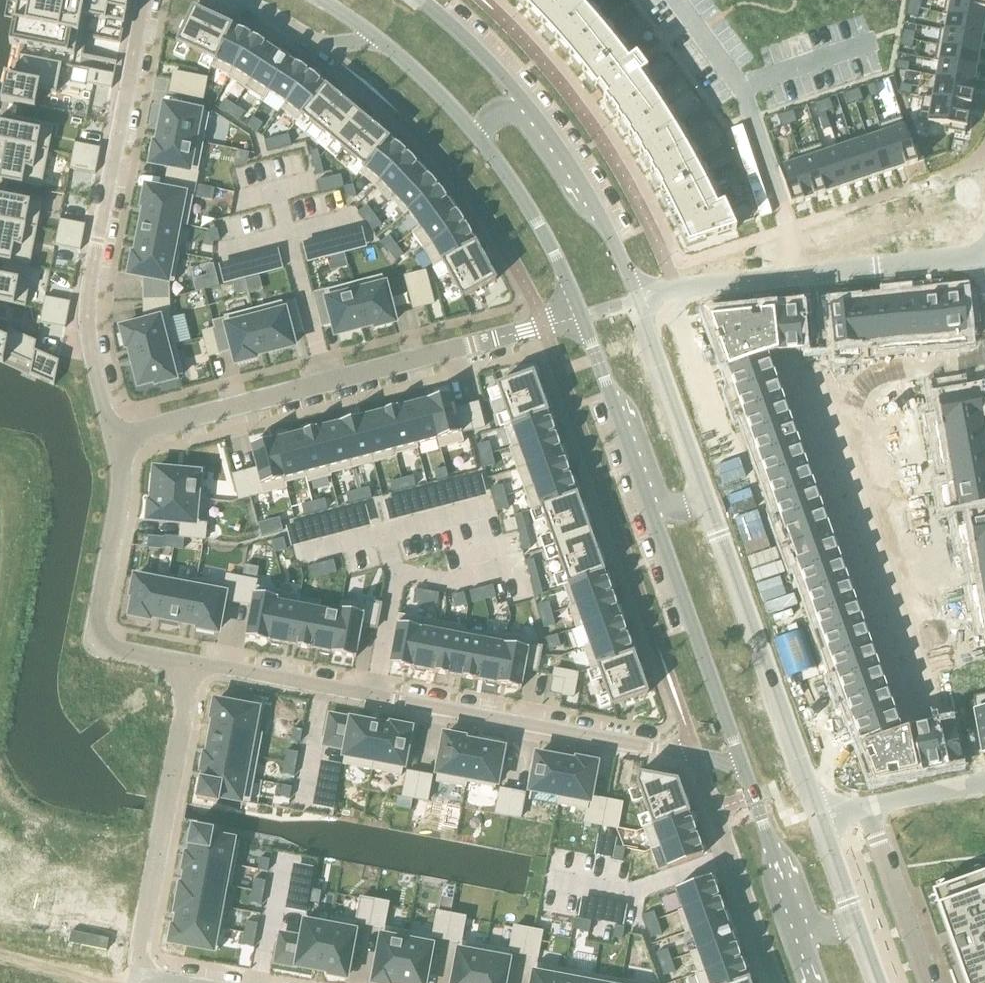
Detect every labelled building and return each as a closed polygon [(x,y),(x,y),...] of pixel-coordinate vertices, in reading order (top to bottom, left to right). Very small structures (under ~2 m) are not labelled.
[(9,44),(12,44),(75,56),(79,35),(85,37),(87,37),(121,44),(129,0),(18,0),(9,44)] [(525,7),(536,18),(547,29),(557,41),(567,52),(577,64),(587,76),(596,88),(600,86),(608,96),(604,99),(613,111),(622,124),(630,137),(638,150),(646,163),(654,177),(661,190),(668,204),(675,218),(682,232),(688,246),(736,230),(725,206),(724,203),(717,207),(710,193),(703,179),(696,166),(689,153),(681,140),(673,127),(665,114),(657,101),(648,88),(640,76),(648,70),(636,55),(628,61),(619,49),(609,37),(600,25),(590,14),(580,3),(577,0),(518,0),(525,7)] [(908,7),(920,10),(921,2),(912,0),(909,0),(908,7)] [(943,15),(948,16),(948,15),(984,22),(984,0),(946,0),(943,15)] [(908,7),(906,15),(918,17),(920,10),(908,7)] [(177,42),(177,43),(178,44),(214,61),(215,61),(231,26),(214,18),(212,17),(195,9),(193,8),(193,10),(178,42),(177,42)] [(945,30),(983,37),(984,27),(984,22),(948,15),(948,16),(945,29),(945,30)] [(640,20),(630,28),(635,34),(645,26),(640,20)] [(214,61),(211,67),(229,76),(230,76),(252,36),(250,36),(250,35),(239,30),(232,27),(231,26),(215,61),(214,61)] [(630,28),(621,35),(626,41),(635,34),(630,28)] [(940,28),(937,45),(980,53),(983,37),(945,30),(945,29),(940,28)] [(903,30),(902,38),(914,40),(915,32),(903,30)] [(229,76),(228,78),(245,89),(271,49),(264,44),(254,37),(253,37),(252,36),(230,76),(229,76)] [(902,38),(900,46),(912,48),(914,40),(902,38)] [(937,45),(934,61),(939,62),(939,61),(977,68),(980,53),(937,45)] [(271,49),(245,89),(264,101),(270,93),(269,92),(289,60),(271,49)] [(6,76),(1,101),(3,102),(35,108),(39,90),(56,93),(62,64),(18,56),(14,77),(6,76)] [(289,60),(269,92),(270,93),(285,103),(286,104),(309,72),(307,71),(297,64),(296,65),(289,60)] [(898,61),(896,69),(908,71),(910,63),(898,61)] [(939,62),(936,76),(974,83),(977,68),(939,61),(939,62)] [(89,69),(86,83),(112,88),(114,74),(89,69)] [(677,71),(667,77),(672,84),(681,77),(677,71)] [(174,72),(172,81),(184,83),(185,75),(174,72)] [(285,103),(281,109),(298,122),(302,117),(302,116),(326,87),(320,82),(320,81),(310,73),(310,74),(309,72),(286,104),(285,103)] [(185,75),(184,83),(194,85),(196,77),(185,75)] [(932,98),(932,99),(970,106),(971,106),(973,94),(972,94),(974,83),(936,76),(932,98)] [(196,77),(194,85),(197,86),(205,87),(207,79),(196,77)] [(667,77),(657,84),(662,91),(672,84),(667,77)] [(172,81),(170,93),(195,98),(197,86),(194,85),(184,83),(172,81)] [(874,83),(866,86),(870,98),(878,95),(874,83)] [(900,84),(899,92),(911,95),(912,87),(900,84)] [(197,86),(195,98),(203,99),(205,87),(197,86)] [(326,87),(302,116),(302,117),(333,143),(358,113),(326,87)] [(859,89),(851,91),(855,103),(863,100),(859,89)] [(851,91),(844,94),(848,105),(855,103),(851,91)] [(923,96),(918,120),(949,126),(948,132),(965,135),(966,129),(969,116),(968,116),(970,106),(932,99),(932,98),(923,96)] [(225,99),(219,108),(230,114),(235,105),(225,99)] [(830,99),(822,101),(826,113),(833,110),(830,99)] [(822,101),(814,104),(818,115),(826,113),(822,101)] [(165,105),(159,135),(204,143),(209,114),(165,105)] [(235,105),(230,114),(240,120),(245,112),(235,105)] [(704,108),(694,114),(698,121),(708,115),(704,108)] [(793,111),(786,113),(789,125),(797,122),(793,111)] [(358,113),(333,143),(364,168),(364,169),(389,139),(358,113)] [(786,113),(778,116),(782,127),(789,125),(786,113)] [(694,114),(684,120),(688,127),(698,121),(694,114)] [(5,144),(6,143),(49,151),(53,128),(0,117),(0,143),(5,144)] [(253,117),(248,125),(258,132),(263,124),(253,117)] [(902,117),(878,125),(880,129),(881,129),(894,170),(905,167),(924,161),(919,144),(912,147),(911,144),(908,136),(907,134),(907,133),(906,130),(905,127),(904,122),(902,117)] [(880,129),(866,134),(880,175),(894,170),(881,129),(880,129)] [(915,130),(907,133),(907,134),(908,136),(911,144),(919,141),(915,130)] [(866,134),(851,139),(865,180),(880,175),(866,134)] [(155,144),(151,163),(169,167),(166,179),(196,184),(204,143),(159,135),(157,145),(155,144)] [(289,135),(277,138),(280,147),(291,144),(289,135)] [(277,138),(265,141),(268,150),(280,147),(277,138)] [(364,168),(359,174),(375,187),(406,154),(405,153),(405,152),(396,144),(395,144),(389,139),(364,169),(364,168)] [(851,139),(835,144),(837,149),(838,148),(850,185),(865,180),(851,139)] [(0,171),(0,180),(42,188),(49,151),(6,143),(5,144),(0,171)] [(75,143),(72,156),(98,161),(100,148),(75,143)] [(821,144),(797,152),(800,161),(801,160),(814,197),(814,198),(825,194),(825,193),(835,190),(823,153),(824,153),(821,144)] [(727,148),(716,154),(720,161),(731,155),(727,148)] [(824,153),(823,153),(835,190),(850,185),(838,148),(837,149),(824,153)] [(318,150),(310,152),(313,163),(321,161),(318,150)] [(406,154),(375,187),(390,202),(391,201),(391,200),(422,170),(416,164),(417,164),(408,155),(406,154)] [(716,154),(706,159),(710,167),(720,161),(716,154)] [(72,156),(70,169),(95,174),(98,161),(72,156)] [(800,161),(779,168),(791,205),(804,201),(803,201),(814,197),(801,160),(800,161)] [(321,161),(313,163),(316,175),(324,173),(321,161)] [(422,170),(391,200),(391,201),(405,215),(409,212),(408,211),(438,187),(436,186),(437,185),(428,176),(422,170)] [(735,170),(724,175),(727,183),(738,177),(735,170)] [(341,175),(333,177),(336,188),(344,186),(341,175)] [(333,177),(325,179),(328,190),(336,188),(333,177)] [(146,187),(143,206),(145,207),(143,217),(183,225),(183,226),(188,227),(196,184),(166,179),(164,191),(146,187)] [(325,179),(318,181),(320,192),(328,190),(325,179)] [(353,185),(344,187),(347,199),(356,196),(353,185)] [(438,187),(408,211),(409,212),(419,227),(420,228),(451,205),(446,199),(447,198),(439,188),(438,187)] [(763,188),(752,192),(755,201),(766,197),(763,188)] [(37,228),(42,205),(0,197),(0,221),(37,228)] [(766,197),(755,201),(758,209),(769,205),(766,197)] [(367,205),(359,211),(366,221),(374,215),(367,205)] [(419,227),(412,233),(424,250),(464,223),(463,222),(464,222),(456,212),(451,205),(420,228),(419,227)] [(769,205),(758,209),(760,217),(772,214),(769,205)] [(374,215),(366,221),(373,230),(381,225),(374,215)] [(143,217),(138,245),(177,253),(178,252),(183,226),(183,225),(143,217)] [(60,219),(57,232),(83,237),(85,224),(60,219)] [(30,266),(37,228),(0,221),(0,260),(30,266)] [(464,223),(424,250),(434,268),(442,263),(442,262),(476,244),(475,243),(471,237),(472,236),(466,225),(465,225),(464,223)] [(217,228),(207,231),(210,243),(220,240),(217,228)] [(57,232),(55,245),(80,250),(83,237),(57,232)] [(389,235),(381,241),(388,251),(397,245),(389,235)] [(476,244),(442,262),(442,263),(461,298),(462,300),(463,299),(463,298),(494,281),(495,281),(496,281),(495,279),(486,262),(485,261),(476,245),(476,244)] [(133,255),(129,274),(143,277),(144,301),(169,300),(169,282),(174,283),(180,253),(178,252),(177,253),(138,245),(136,256),(133,255)] [(397,245),(388,251),(396,261),(404,255),(397,245)] [(214,265),(205,267),(211,287),(219,286),(214,265)] [(426,271),(417,273),(419,281),(420,284),(428,282),(426,271)] [(417,273),(405,277),(407,285),(419,281),(417,273)] [(26,307),(30,282),(0,276),(0,302),(26,307)] [(382,276),(353,283),(365,327),(375,325),(376,327),(394,322),(382,276)] [(419,281),(407,285),(413,309),(425,306),(423,295),(420,284),(419,281)] [(428,282),(420,284),(423,295),(431,293),(428,282)] [(353,283),(313,294),(321,327),(333,324),(336,335),(365,327),(353,283)] [(961,292),(939,295),(944,342),(966,340),(974,339),(971,314),(970,300),(962,300),(961,292)] [(431,293),(423,295),(425,306),(434,304),(431,293)] [(939,295),(917,297),(922,345),(944,342),(939,295)] [(45,297),(42,310),(68,315),(70,302),(45,297)] [(917,297),(896,299),(901,347),(922,345),(917,297)] [(896,299),(874,302),(878,340),(879,349),(901,347),(896,299)] [(144,323),(122,329),(127,347),(129,347),(132,357),(176,345),(168,317),(169,317),(169,300),(144,301),(144,323)] [(282,302),(253,309),(264,353),(293,346),(291,335),(303,332),(295,301),(282,304),(282,302)] [(874,302),(853,304),(857,342),(858,342),(878,340),(874,302)] [(831,314),(824,315),(825,330),(833,329),(836,359),(860,356),(858,342),(857,342),(853,304),(830,306),(831,314)] [(225,319),(213,322),(215,329),(221,353),(233,350),(236,363),(255,358),(254,356),(264,353),(253,309),(224,317),(225,319)] [(42,310),(40,323),(65,328),(68,315),(42,310)] [(717,318),(710,319),(712,326),(728,370),(766,357),(776,353),(777,353),(801,351),(796,310),(772,313),(717,318)] [(215,329),(203,332),(209,357),(221,353),(215,329)] [(3,363),(5,353),(32,365),(30,375),(54,385),(59,361),(35,351),(36,342),(10,330),(8,339),(0,336),(0,362),(3,363)] [(176,345),(132,357),(139,386),(156,381),(156,384),(175,379),(174,377),(183,374),(176,345)] [(766,357),(728,370),(785,531),(783,532),(782,533),(782,534),(784,540),(785,541),(786,541),(788,540),(794,554),(791,555),(790,556),(790,557),(792,563),(793,564),(795,564),(797,563),(862,746),(900,732),(766,357)] [(498,385),(496,386),(497,387),(511,424),(511,425),(548,412),(547,411),(547,412),(541,394),(540,392),(534,374),(533,372),(532,373),(498,385)] [(955,372),(947,373),(949,385),(957,384),(955,372)] [(947,373),(939,375),(941,387),(949,385),(947,373)] [(926,377),(918,379),(920,391),(928,389),(926,377)] [(860,379),(848,380),(849,388),(857,387),(861,387),(860,379)] [(891,383),(883,385),(885,397),(893,395),(891,383)] [(941,387),(932,388),(933,394),(934,401),(940,400),(944,419),(944,420),(981,414),(977,391),(960,394),(959,384),(957,384),(949,385),(941,387)] [(883,385),(875,386),(877,398),(885,397),(883,385)] [(451,393),(428,399),(438,439),(437,440),(440,449),(464,443),(462,433),(467,432),(473,430),(471,422),(469,414),(467,406),(455,409),(451,393)] [(415,403),(406,406),(416,445),(417,445),(437,440),(438,439),(428,399),(427,400),(424,398),(416,400),(415,403)] [(478,403),(467,406),(469,414),(480,411),(478,403)] [(385,411),(384,411),(396,455),(397,455),(419,449),(417,445),(416,445),(406,406),(398,408),(398,407),(385,411)] [(363,417),(362,417),(374,464),(397,457),(397,455),(396,455),(384,411),(375,414),(372,411),(364,413),(363,417)] [(480,411),(469,414),(471,422),(482,419),(480,411)] [(511,424),(504,427),(511,447),(512,448),(555,433),(554,432),(554,431),(550,419),(547,413),(548,413),(548,412),(511,425),(511,424)] [(934,421),(938,443),(984,435),(984,434),(981,414),(944,420),(944,419),(934,421)] [(362,417),(340,422),(352,469),(374,464),(362,417)] [(482,419),(471,422),(473,430),(484,427),(482,419)] [(327,426),(318,429),(330,475),(331,475),(352,469),(340,422),(339,423),(336,420),(328,423),(327,426)] [(877,420),(869,423),(873,434),(881,431),(877,420)] [(304,432),(296,434),(307,478),(306,479),(308,483),(332,477),(331,475),(330,475),(318,429),(317,429),(316,429),(304,432)] [(881,431),(873,434),(877,446),(885,443),(881,431)] [(511,447),(509,448),(517,470),(562,453),(559,447),(560,447),(556,435),(555,435),(555,433),(512,448),(511,447)] [(274,439),(274,440),(285,484),(286,484),(306,479),(307,478),(296,434),(286,437),(284,434),(276,436),(275,440),(274,439)] [(938,443),(942,465),(951,464),(951,463),(984,457),(984,435),(938,443)] [(257,469),(245,472),(251,497),(263,494),(263,495),(287,489),(286,484),(285,484),(274,440),(251,446),(257,469)] [(489,442),(478,445),(481,456),(492,453),(489,442)] [(492,453),(481,456),(484,468),(495,465),(492,453)] [(562,453),(517,470),(524,490),(569,474),(568,472),(569,472),(565,460),(564,460),(562,453)] [(951,463),(951,464),(955,483),(955,484),(984,479),(984,457),(951,463)] [(891,461),(884,464),(888,475),(896,473),(891,461)] [(155,470),(153,495),(202,499),(204,469),(185,467),(185,473),(155,470)] [(446,467),(434,470),(437,480),(448,477),(446,467)] [(245,472),(233,475),(239,500),(245,498),(251,497),(245,472)] [(896,473),(888,475),(892,487),(900,484),(896,473)] [(569,474),(524,490),(532,511),(541,508),(540,507),(576,494),(574,488),(574,487),(570,475),(570,476),(569,474)] [(413,476),(402,479),(404,489),(416,485),(413,476)] [(402,479),(390,482),(392,492),(404,489),(402,479)] [(941,486),(945,509),(984,502),(984,479),(955,484),(955,483),(941,486)] [(503,485),(491,488),(494,499),(506,496),(503,485)] [(369,487),(357,490),(360,500),(372,497),(369,487)] [(357,490),(346,493),(348,503),(360,500),(357,490)] [(903,493),(895,496),(899,507),(907,505),(903,493)] [(576,494),(540,507),(541,508),(554,546),(590,533),(584,515),(583,515),(583,513),(576,494)] [(149,503),(148,520),(181,523),(180,537),(184,538),(203,539),(205,540),(206,524),(199,524),(202,499),(153,495),(152,504),(149,503)] [(506,496),(494,499),(497,511),(509,508),(506,496)] [(325,499),(313,502),(316,511),(327,508),(325,499)] [(313,502),(302,505),(304,515),(316,511),(313,502)] [(522,513),(514,515),(517,527),(525,525),(522,513)] [(957,523),(961,546),(966,545),(966,544),(984,541),(984,518),(957,523)] [(525,525),(517,527),(520,538),(528,536),(525,525)] [(590,533),(554,546),(568,584),(568,585),(604,572),(597,553),(597,552),(590,533)] [(165,536),(163,548),(173,549),(174,537),(165,536)] [(528,536),(520,538),(523,550),(531,548),(528,536)] [(174,537),(173,549),(183,550),(184,538),(180,537),(174,537)] [(284,538),(272,541),(275,553),(287,550),(284,538)] [(920,540),(912,543),(916,554),(924,552),(920,540)] [(966,544),(966,545),(970,567),(980,565),(979,564),(984,563),(984,541),(966,544)] [(924,552),(916,554),(920,566),(928,563),(924,552)] [(534,559),(526,561),(529,573),(537,571),(534,559)] [(334,560),(322,563),(325,575),(337,572),(334,560)] [(322,563),(310,566),(314,578),(325,575),(322,563)] [(537,571),(529,573),(532,584),(540,582),(537,571)] [(568,584),(563,586),(571,606),(571,607),(611,593),(611,591),(607,579),(604,572),(568,585),(568,584)] [(134,596),(131,616),(150,619),(150,617),(160,619),(168,579),(167,578),(138,573),(138,578),(135,577),(132,596),(134,596)] [(196,582),(189,624),(199,626),(199,628),(218,632),(223,600),(237,603),(242,578),(227,575),(225,585),(196,579),(195,581),(196,582)] [(168,579),(160,619),(189,624),(196,582),(195,581),(167,576),(167,578),(168,579)] [(242,578),(237,603),(251,606),(246,637),(269,642),(278,592),(279,592),(279,591),(256,587),(257,581),(242,578)] [(934,581),(927,584),(931,596),(938,593),(934,581)] [(540,582),(532,584),(535,596),(543,594),(540,582)] [(971,586),(975,610),(978,609),(977,608),(984,607),(984,585),(983,585),(983,584),(971,586)] [(493,585),(481,588),(484,600),(496,597),(493,585)] [(481,588),(470,591),(473,603),(484,600),(481,588)] [(415,589),(413,601),(425,603),(427,591),(415,589)] [(427,591),(425,603),(437,605),(439,593),(427,591)] [(278,592),(269,642),(270,642),(270,641),(270,642),(271,645),(280,647),(282,644),(290,645),(298,605),(299,606),(300,596),(279,592),(278,592)] [(464,593),(452,596),(455,607),(467,604),(464,593)] [(571,606),(568,607),(576,629),(583,627),(583,626),(619,613),(616,606),(617,606),(612,594),(611,593),(571,607),(571,606)] [(938,593),(931,596),(935,607),(942,604),(938,593)] [(340,613),(333,654),(356,658),(362,626),(377,629),(381,604),(365,601),(364,607),(341,602),(339,613),(340,613)] [(549,602),(537,605),(540,617),(552,614),(549,602)] [(298,605),(290,645),(298,647),(297,647),(310,649),(311,649),(319,609),(299,606),(298,605)] [(319,609),(311,649),(320,651),(321,654),(329,656),(332,653),(333,654),(340,613),(339,613),(319,609)] [(619,613),(583,626),(583,627),(590,645),(590,646),(626,633),(625,632),(626,631),(622,619),(621,620),(619,613)] [(399,614),(390,664),(413,669),(422,619),(399,614)] [(552,614),(540,617),(544,628),(555,625),(552,614)] [(422,619),(413,669),(414,669),(414,668),(416,672),(424,673),(426,671),(434,672),(443,623),(422,619)] [(443,623),(434,672),(435,672),(435,673),(438,673),(448,675),(456,676),(464,631),(465,632),(466,627),(443,623)] [(949,623),(941,625),(945,637),(953,634),(949,623)] [(464,631),(456,676),(463,678),(475,680),(477,680),(485,635),(484,635),(465,632),(464,631)] [(485,635),(477,680),(485,682),(486,685),(494,687),(497,684),(498,684),(507,637),(506,637),(485,633),(484,635),(485,635)] [(590,645),(583,648),(591,670),(598,668),(597,667),(634,654),(633,653),(631,647),(627,635),(626,633),(590,646),(590,645)] [(507,637),(498,684),(521,689),(525,670),(537,672),(540,655),(542,647),(541,647),(530,645),(531,639),(506,634),(506,637),(507,637)] [(953,634),(945,637),(949,648),(957,646),(953,634)] [(557,635),(546,638),(549,649),(561,646),(557,635)] [(634,654),(597,667),(598,668),(611,705),(611,707),(613,706),(646,694),(648,694),(647,692),(640,674),(641,674),(640,672),(634,655),(634,654)] [(555,669),(553,677),(565,679),(566,671),(555,669)] [(566,671),(565,679),(576,681),(578,674),(566,671)] [(553,677),(550,693),(562,695),(563,687),(565,679),(553,677)] [(565,679),(563,687),(575,689),(576,681),(565,679)] [(563,687),(562,695),(573,697),(575,689),(563,687)] [(973,696),(983,753),(984,752),(984,694),(973,696)] [(215,702),(212,718),(214,718),(213,726),(259,734),(259,733),(264,706),(248,703),(247,708),(215,702)] [(933,702),(925,704),(927,716),(935,714),(933,702)] [(331,716),(327,734),(348,738),(346,749),(343,765),(372,771),(381,726),(331,716)] [(900,732),(862,746),(872,775),(874,781),(879,780),(880,780),(938,767),(929,730),(931,730),(930,724),(908,729),(907,730),(900,732)] [(381,726),(372,771),(402,776),(410,729),(391,725),(391,728),(381,726)] [(931,730),(929,730),(938,767),(960,762),(952,725),(931,730)] [(213,726),(209,748),(259,757),(263,734),(259,733),(259,734),(213,726)] [(293,728),(290,740),(300,742),(303,730),(293,728)] [(327,734),(325,745),(346,749),(348,738),(327,734)] [(445,735),(436,782),(466,788),(467,783),(466,783),(473,743),(463,741),(464,739),(445,735)] [(473,743),(466,783),(467,783),(495,789),(503,749),(473,743)] [(205,756),(202,771),(205,771),(205,770),(254,780),(259,757),(209,748),(207,756),(205,756)] [(287,750),(284,762),(296,764),(298,753),(287,750)] [(537,755),(530,795),(558,800),(559,801),(566,761),(537,755)] [(558,800),(557,805),(587,811),(590,797),(596,764),(577,760),(577,762),(566,761),(559,801),(558,800)] [(284,762),(282,774),(294,776),(296,764),(284,762)] [(200,780),(197,799),(218,803),(219,797),(250,803),(254,780),(205,770),(205,771),(203,781),(200,780)] [(407,772),(403,797),(415,799),(420,774),(407,772)] [(420,774),(415,799),(427,801),(432,777),(420,774)] [(637,784),(637,786),(638,785),(652,825),(652,826),(689,813),(689,812),(688,812),(682,794),(682,793),(681,793),(678,783),(678,782),(677,781),(676,780),(676,781),(640,774),(641,774),(639,774),(639,775),(637,784)] [(282,785),(280,797),(290,799),(292,787),(282,785)] [(500,789),(496,814),(508,816),(513,792),(500,789)] [(513,792),(508,816),(520,819),(525,794),(513,792)] [(587,811),(585,822),(599,825),(603,825),(605,813),(607,801),(590,797),(587,811)] [(607,801),(605,813),(612,814),(614,802),(607,801)] [(614,802),(612,814),(620,816),(622,803),(614,802)] [(605,813),(603,825),(610,827),(612,814),(605,813)] [(652,825),(643,828),(651,851),(660,847),(660,846),(696,833),(695,832),(696,832),(691,820),(689,814),(689,813),(652,826),(652,825)] [(612,814),(610,827),(618,828),(620,816),(612,814)] [(585,822),(583,831),(597,833),(599,825),(585,822)] [(192,827),(188,847),(190,848),(189,856),(189,857),(236,866),(240,842),(212,837),(213,831),(192,827)] [(696,833),(660,846),(660,847),(667,868),(703,855),(701,847),(697,835),(696,835),(696,833)] [(613,846),(611,858),(623,860),(625,848),(613,846)] [(187,855),(184,872),(186,872),(185,878),(225,886),(225,887),(232,888),(236,866),(189,857),(189,856),(187,855)] [(260,858),(258,869),(268,871),(270,860),(260,858)] [(933,893),(965,982),(984,982),(984,872),(934,891),(933,891),(933,892),(933,893)] [(711,876),(675,889),(682,910),(683,911),(719,898),(718,896),(714,884),(711,876)] [(182,880),(178,899),(221,907),(221,906),(225,887),(225,886),(185,878),(184,880),(182,880)] [(254,879),(252,891),(264,893),(266,881),(254,879)] [(321,891),(313,890),(311,902),(319,903),(321,891)] [(252,891),(250,902),(262,905),(264,893),(252,891)] [(356,922),(356,923),(370,925),(375,901),(361,898),(356,922)] [(682,910),(678,911),(686,933),(690,932),(690,931),(726,918),(724,911),(720,899),(719,899),(719,898),(683,911),(682,910)] [(178,899),(176,913),(178,914),(177,921),(222,929),(226,907),(221,906),(221,907),(178,899)] [(375,901),(370,925),(384,928),(384,927),(388,903),(375,901)] [(654,911),(643,915),(647,927),(658,923),(654,911)] [(433,936),(433,937),(447,940),(451,915),(438,912),(433,936)] [(451,915),(447,940),(461,942),(465,918),(451,915)] [(331,922),(322,971),(330,972),(330,975),(346,978),(351,948),(356,923),(356,922),(330,917),(330,922),(331,922)] [(281,935),(276,962),(322,971),(331,922),(330,922),(306,918),(302,939),(281,935)] [(726,918),(690,931),(690,932),(697,950),(697,951),(733,938),(726,918)] [(581,919),(579,931),(589,933),(591,921),(581,919)] [(174,925),(170,942),(217,951),(222,929),(177,921),(176,925),(174,925)] [(246,921),(244,933),(256,935),(258,923),(246,921)] [(658,923),(647,927),(651,938),(662,934),(658,923)] [(615,925),(613,937),(623,939),(625,927),(615,925)] [(373,982),(375,982),(399,982),(408,932),(384,927),(384,928),(373,982)] [(510,951),(510,952),(524,954),(528,929),(514,927),(510,951)] [(528,929),(524,954),(537,957),(542,932),(528,929)] [(399,982),(424,982),(433,937),(433,936),(408,932),(399,982)] [(244,933),(242,945),(254,947),(256,935),(244,933)] [(697,950),(690,953),(697,973),(698,974),(740,959),(740,957),(736,945),(733,938),(697,951),(697,950)] [(453,982),(478,982),(485,946),(461,942),(453,982)] [(478,982),(504,982),(510,952),(510,951),(485,946),(478,982)] [(668,949),(656,953),(660,964),(672,960),(668,949)] [(695,974),(698,982),(737,982),(748,979),(745,972),(746,972),(741,960),(740,959),(698,974),(697,973),(695,974)] [(672,960),(660,964),(664,976),(676,972),(672,960)] [(533,982),(563,982),(565,970),(536,964),(533,982)] [(563,982),(592,982),(594,975),(565,970),(563,982)] [(592,982),(621,982),(622,980),(594,975),(592,982)]
